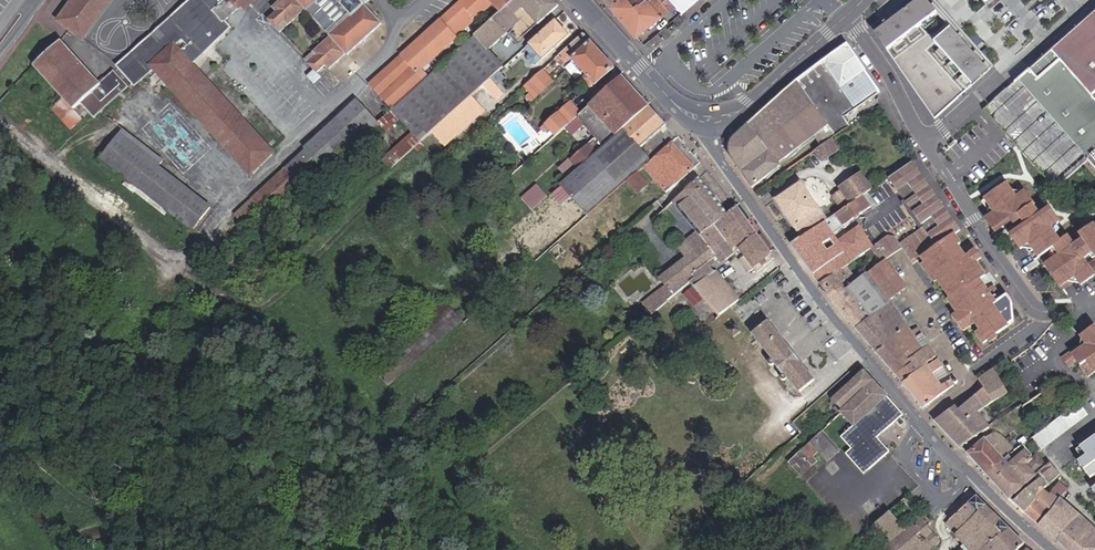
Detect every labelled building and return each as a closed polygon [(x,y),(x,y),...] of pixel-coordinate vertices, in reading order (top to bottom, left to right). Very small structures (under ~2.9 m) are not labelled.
[(97,15),(77,0),(72,0),(57,20),(81,37),(97,15)] [(97,15),(108,0),(77,0),(97,15)] [(174,45),(187,60),(227,24),(224,21),(214,9),(224,0),(196,0),(162,31),(123,66),(135,80),(152,65),(174,45)] [(242,4),(237,0),(224,0),(214,9),(224,21),(242,4)] [(267,19),(279,33),(303,10),(329,38),(305,60),(314,70),(315,72),(324,63),(329,69),(345,53),(347,54),(380,24),(363,5),(368,0),(280,0),(272,8),(275,12),(267,19)] [(370,85),(393,110),(425,81),(417,72),(422,68),(430,61),(472,23),(474,26),(481,20),(478,17),(493,4),(501,12),(514,0),(493,0),(492,0),(463,0),(370,85)] [(480,89),(492,79),(504,67),(489,50),(521,22),(526,28),(535,21),(539,25),(559,6),(553,0),(514,0),(501,12),(486,25),(478,33),(437,69),(430,77),(425,81),(393,110),(401,120),(413,132),(422,142),(480,89)] [(612,6),(619,15),(637,36),(677,4),(683,12),(697,0),(619,0),(612,6)] [(932,0),(908,0),(872,27),(934,119),(991,68),(932,0)] [(987,109),(1056,188),(1087,161),(1094,171),(1094,15),(987,109)] [(569,35),(556,21),(526,48),(532,54),(529,56),(529,60),(533,64),(537,65),(569,35)] [(478,33),(486,25),(483,22),(475,29),(478,33)] [(658,33),(651,40),(656,47),(664,41),(658,33)] [(596,85),(614,68),(584,34),(555,59),(558,62),(562,58),(565,62),(571,57),(587,74),(583,78),(591,87),(594,83),(596,85)] [(81,103),(94,117),(127,87),(114,72),(99,86),(60,42),(34,65),(70,106),(73,109),(81,103)] [(174,45),(152,65),(249,172),(271,153),(188,62),(187,60),(174,45)] [(877,87),(848,45),(783,92),(734,140),(732,144),(731,147),(731,151),(733,154),(754,186),(817,137),(823,145),(831,139),(851,126),(844,116),(878,93),(875,88),(877,87)] [(437,69),(430,61),(422,68),(430,77),(437,69)] [(315,72),(314,70),(307,77),(313,83),(320,77),(315,72)] [(544,70),(525,87),(531,94),(527,97),(531,102),(554,81),(544,70)] [(582,113),(578,116),(597,137),(561,168),(568,177),(615,135),(648,106),(622,77),(582,113)] [(505,94),(492,79),(485,85),(496,98),(500,98),(505,94)] [(446,146),(486,110),(473,96),(433,132),(446,146)] [(325,169),(326,171),(363,137),(378,123),(358,100),(305,148),(307,150),(236,215),(247,226),(264,211),(268,215),(320,168),(322,170),(324,168),(325,169)] [(550,129),(556,136),(578,116),(582,113),(572,102),(543,129),(546,132),(550,129)] [(665,124),(648,106),(615,135),(617,137),(511,230),(536,260),(587,214),(587,215),(588,215),(650,160),(639,146),(665,124)] [(401,120),(393,110),(378,123),(363,137),(372,146),(401,120)] [(122,130),(99,159),(192,230),(209,207),(157,166),(161,161),(122,130)] [(382,160),(391,170),(422,142),(413,132),(382,160)] [(838,151),(831,139),(822,145),(816,150),(824,161),(838,151)] [(695,167),(672,141),(644,167),(667,192),(695,167)] [(922,175),(912,161),(897,172),(887,179),(897,192),(922,175)] [(272,218),(325,169),(324,168),(322,170),(320,168),(268,215),(272,218)] [(649,184),(638,172),(627,181),(637,193),(638,193),(649,184)] [(865,194),(872,189),(862,174),(842,188),(843,189),(834,195),(843,209),(865,194)] [(929,186),(922,175),(897,192),(904,203),(929,186)] [(702,245),(661,277),(672,291),(693,274),(711,260),(718,255),(701,234),(715,224),(727,214),(700,178),(674,201),(699,231),(694,235),(702,245)] [(637,193),(627,181),(621,186),(631,198),(637,193)] [(1009,183),(1006,185),(1017,201),(1028,194),(1027,192),(1019,196),(1014,190),(1009,183)] [(777,199),(803,237),(827,220),(801,184),(777,199)] [(539,185),(523,199),(532,209),(548,195),(539,185)] [(1006,185),(984,199),(990,207),(995,213),(989,217),(999,230),(1010,222),(1029,209),(1037,220),(1029,226),(1015,235),(1024,249),(1027,247),(1037,261),(1047,255),(1051,252),(1057,260),(1052,263),(1043,270),(1060,295),(1069,288),(1073,285),(1078,291),(1094,278),(1094,229),(1093,227),(1081,236),(1085,241),(1071,252),(1065,243),(1063,243),(1060,238),(1053,229),(1062,223),(1052,209),(1043,216),(1028,194),(1017,201),(1006,185)] [(888,237),(878,244),(873,247),(883,261),(888,258),(903,247),(914,263),(923,256),(945,242),(955,234),(960,231),(929,186),(904,203),(926,234),(913,242),(911,239),(901,246),(896,238),(888,237)] [(873,205),(865,194),(843,209),(827,220),(803,237),(793,244),(821,282),(842,268),(847,265),(873,247),(878,244),(865,227),(860,226),(840,240),(834,233),(873,205)] [(904,203),(903,204),(914,220),(912,221),(920,232),(911,239),(913,242),(926,234),(904,203)] [(914,220),(903,204),(901,205),(912,221),(914,220)] [(758,235),(737,206),(727,214),(715,224),(701,234),(718,255),(722,261),(727,258),(728,259),(741,249),(758,235)] [(1023,218),(1029,226),(1037,220),(1029,209),(1010,222),(1012,226),(1023,218)] [(1060,238),(1062,223),(1053,229),(1060,238)] [(1014,323),(1011,304),(1006,297),(998,303),(994,306),(990,300),(994,297),(997,295),(992,288),(986,292),(978,281),(981,278),(971,265),(974,262),(979,258),(969,244),(961,249),(957,252),(952,245),(956,242),(959,240),(955,234),(945,242),(923,256),(927,261),(938,278),(954,300),(963,314),(959,316),(955,319),(964,332),(976,324),(981,331),(978,334),(985,343),(1014,323)] [(776,258),(758,235),(741,249),(744,253),(740,257),(750,271),(755,268),(758,272),(776,258)] [(957,252),(961,249),(956,242),(952,245),(957,252)] [(550,252),(556,259),(567,250),(560,243),(550,252)] [(883,261),(873,247),(847,265),(853,273),(863,267),(868,273),(869,272),(883,261)] [(1047,255),(1052,263),(1057,260),(1051,252),(1047,255)] [(713,263),(711,260),(693,274),(696,277),(692,281),(696,285),(715,270),(711,265),(713,263)] [(886,261),(870,273),(890,298),(907,286),(886,261)] [(938,278),(927,261),(923,264),(934,281),(938,278)] [(984,276),(974,262),(971,265),(981,278),(984,276)] [(847,265),(842,268),(849,278),(842,282),(847,289),(868,273),(863,267),(853,273),(847,265)] [(842,268),(821,282),(827,289),(825,290),(833,299),(847,289),(842,282),(849,278),(842,268)] [(737,296),(715,270),(696,285),(721,315),(741,298),(739,295),(737,296)] [(890,303),(868,273),(847,289),(871,316),(858,327),(878,350),(907,325),(890,303)] [(847,289),(833,299),(858,327),(871,316),(847,289)] [(994,306),(998,303),(994,297),(990,300),(994,306)] [(950,303),(959,316),(963,314),(954,300),(950,303)] [(447,301),(440,308),(403,340),(372,366),(390,385),(463,320),(447,301)] [(800,360),(791,348),(790,349),(769,322),(754,333),(772,357),(770,359),(770,360),(769,362),(770,362),(772,364),(774,364),(775,363),(783,373),(782,375),(782,377),(783,378),(784,379),(786,379),(787,378),(788,377),(789,377),(801,391),(815,379),(800,361),(800,360)] [(1094,324),(1082,333),(1086,339),(1071,349),(1077,357),(1089,374),(1092,372),(1094,370),(1094,324)] [(742,331),(737,325),(730,330),(735,336),(742,331)] [(930,344),(918,327),(912,331),(907,325),(878,350),(898,373),(911,363),(908,360),(930,344)] [(923,369),(930,365),(928,362),(937,355),(930,344),(908,360),(911,363),(898,373),(905,381),(923,369)] [(1077,357),(1071,349),(1064,354),(1069,362),(1077,357)] [(905,381),(925,406),(955,384),(939,359),(930,365),(923,369),(905,381)] [(936,419),(961,445),(990,426),(979,411),(989,404),(995,400),(1009,392),(995,368),(980,378),(985,386),(959,409),(956,405),(936,419)] [(869,374),(866,370),(832,400),(835,403),(838,401),(844,408),(875,381),(869,374)] [(875,381),(844,408),(841,411),(852,425),(840,436),(849,446),(844,450),(864,473),(890,450),(878,437),(896,422),(899,426),(905,422),(901,417),(905,414),(875,381)] [(1039,446),(1089,416),(1081,403),(1031,433),(1039,446)] [(979,411),(990,426),(1000,418),(989,404),(979,411)] [(840,450),(822,431),(810,442),(819,451),(828,460),(840,450)] [(1016,450),(1001,434),(999,433),(995,432),(990,433),(970,453),(988,472),(1016,450)] [(1083,446),(1089,454),(1081,460),(1093,476),(1094,475),(1094,436),(1083,446)] [(819,451),(810,442),(790,461),(803,475),(814,465),(819,461),(815,455),(819,451)] [(1010,497),(1042,470),(1050,464),(1038,451),(1034,454),(1024,444),(1016,450),(988,472),(1010,497)] [(1063,472),(1053,461),(1051,462),(1061,473),(1063,472)] [(1051,463),(1042,470),(1052,482),(1061,473),(1051,463)] [(814,465),(803,475),(808,481),(819,470),(814,465)] [(1041,478),(1015,499),(1027,511),(1039,498),(1037,495),(1044,489),(1048,485),(1041,478)] [(1039,498),(1027,511),(1040,523),(1061,497),(1067,488),(1060,483),(1051,494),(1044,489),(1037,495),(1039,498)] [(987,505),(978,496),(952,519),(961,530),(987,505)] [(1081,514),(1061,497),(1040,523),(1057,538),(1081,514)] [(956,533),(963,541),(995,513),(987,505),(961,530),(956,533)] [(928,525),(933,521),(924,511),(904,528),(889,511),(876,523),(878,526),(884,533),(890,540),(878,549),(899,549),(928,525)] [(971,549),(983,549),(1010,529),(995,513),(963,541),(971,549)] [(1057,538),(1072,549),(1094,549),(1094,528),(1081,514),(1057,538)] [(941,540),(928,525),(899,549),(928,549),(941,540)] [(867,531),(860,537),(870,549),(877,543),(875,541),(884,533),(878,526),(869,533),(867,531)] [(1025,543),(1010,529),(983,549),(1018,549),(1025,543)]
